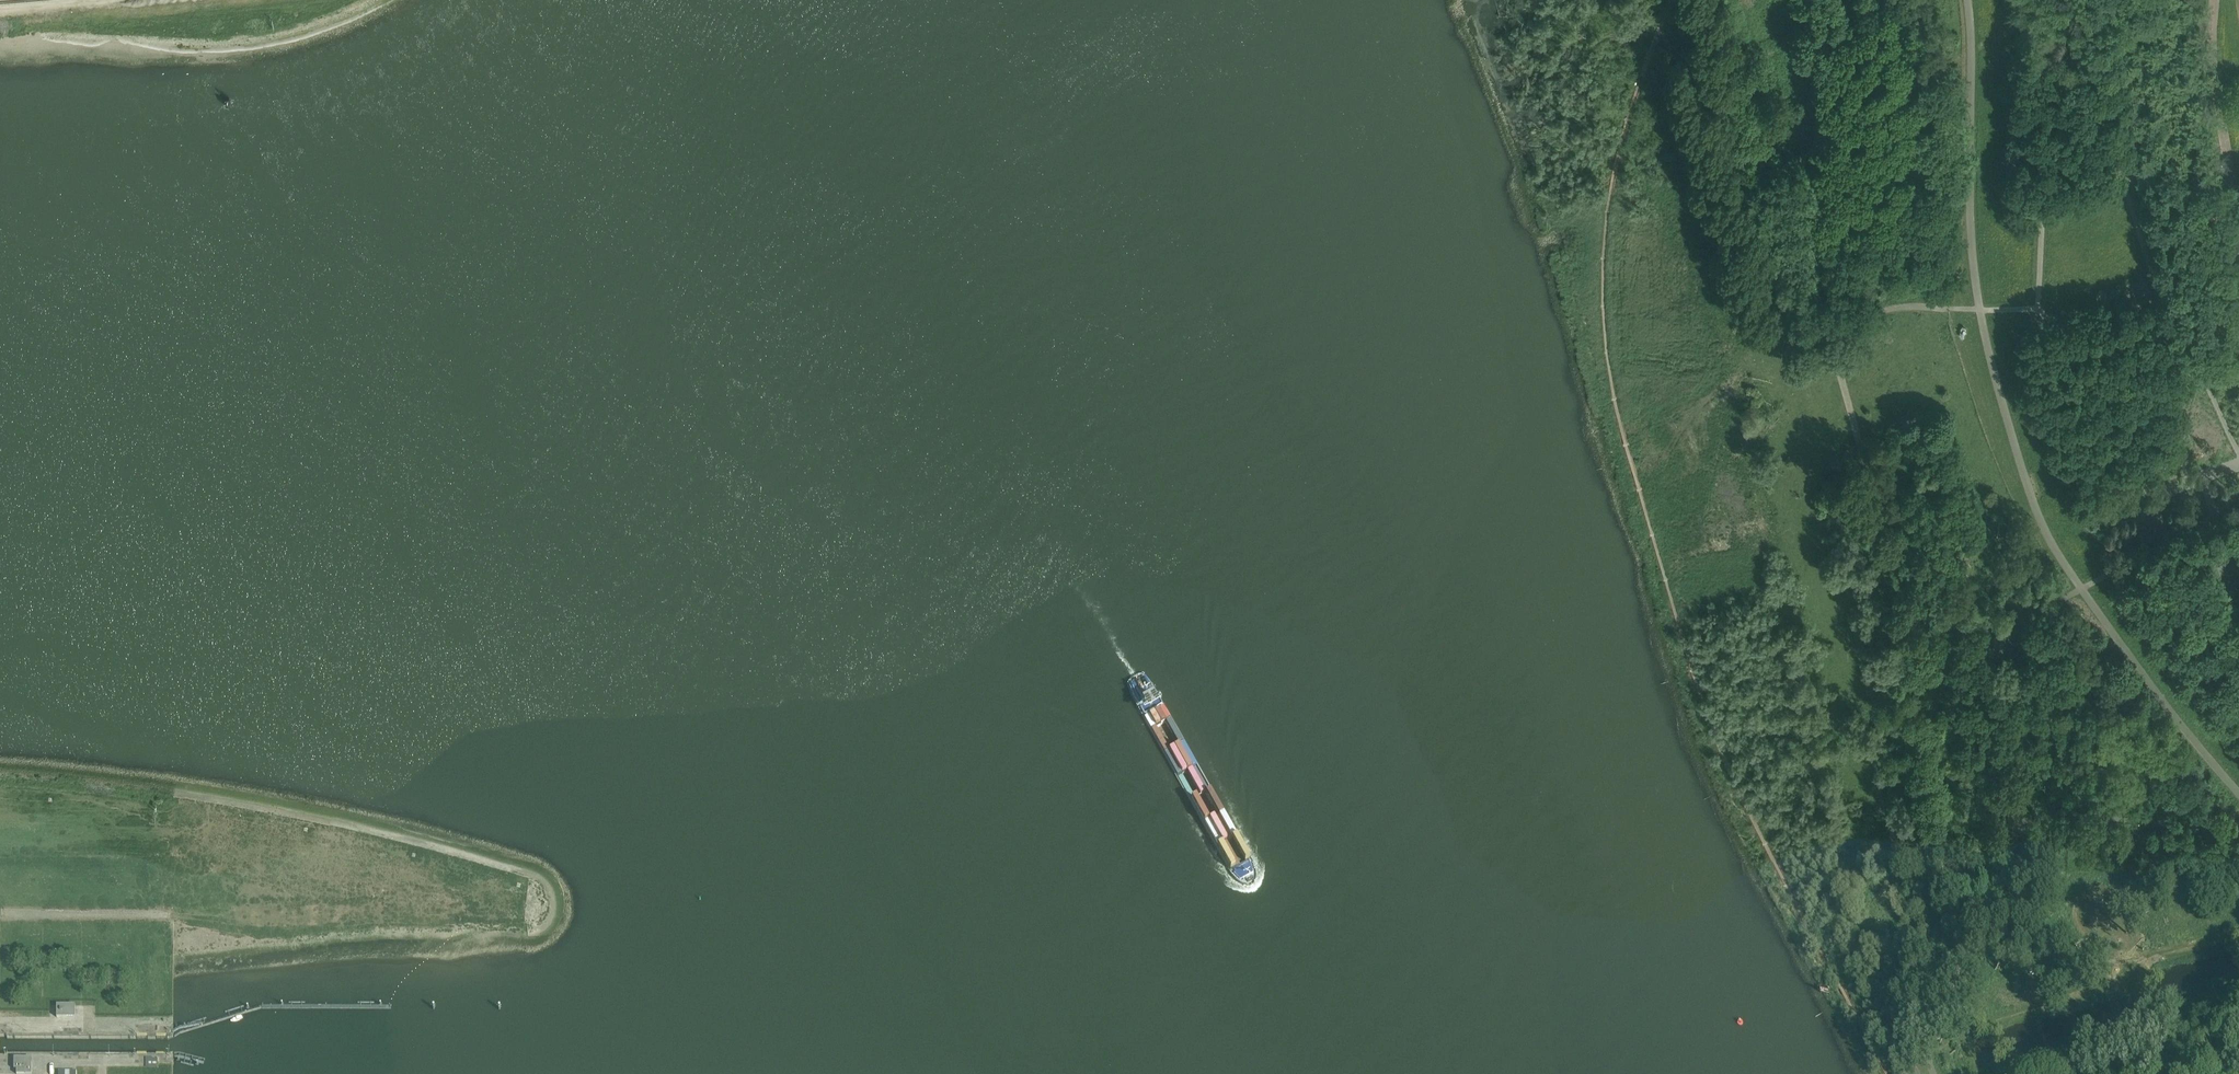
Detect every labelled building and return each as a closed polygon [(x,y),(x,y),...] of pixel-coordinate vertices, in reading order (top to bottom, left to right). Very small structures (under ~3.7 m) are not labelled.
[(2207,556),(2210,565),(2223,560),(2220,552),(2207,556)] [(2238,609),(2238,600),(2230,603),(2233,611),(2238,609)] [(76,1005),(58,1005),(58,1018),(76,1018),(76,1005)] [(14,1070),(17,1070),(17,1073),(32,1073),(32,1058),(14,1058),(14,1070)] [(146,1058),(146,1067),(157,1067),(157,1058),(146,1058)]
